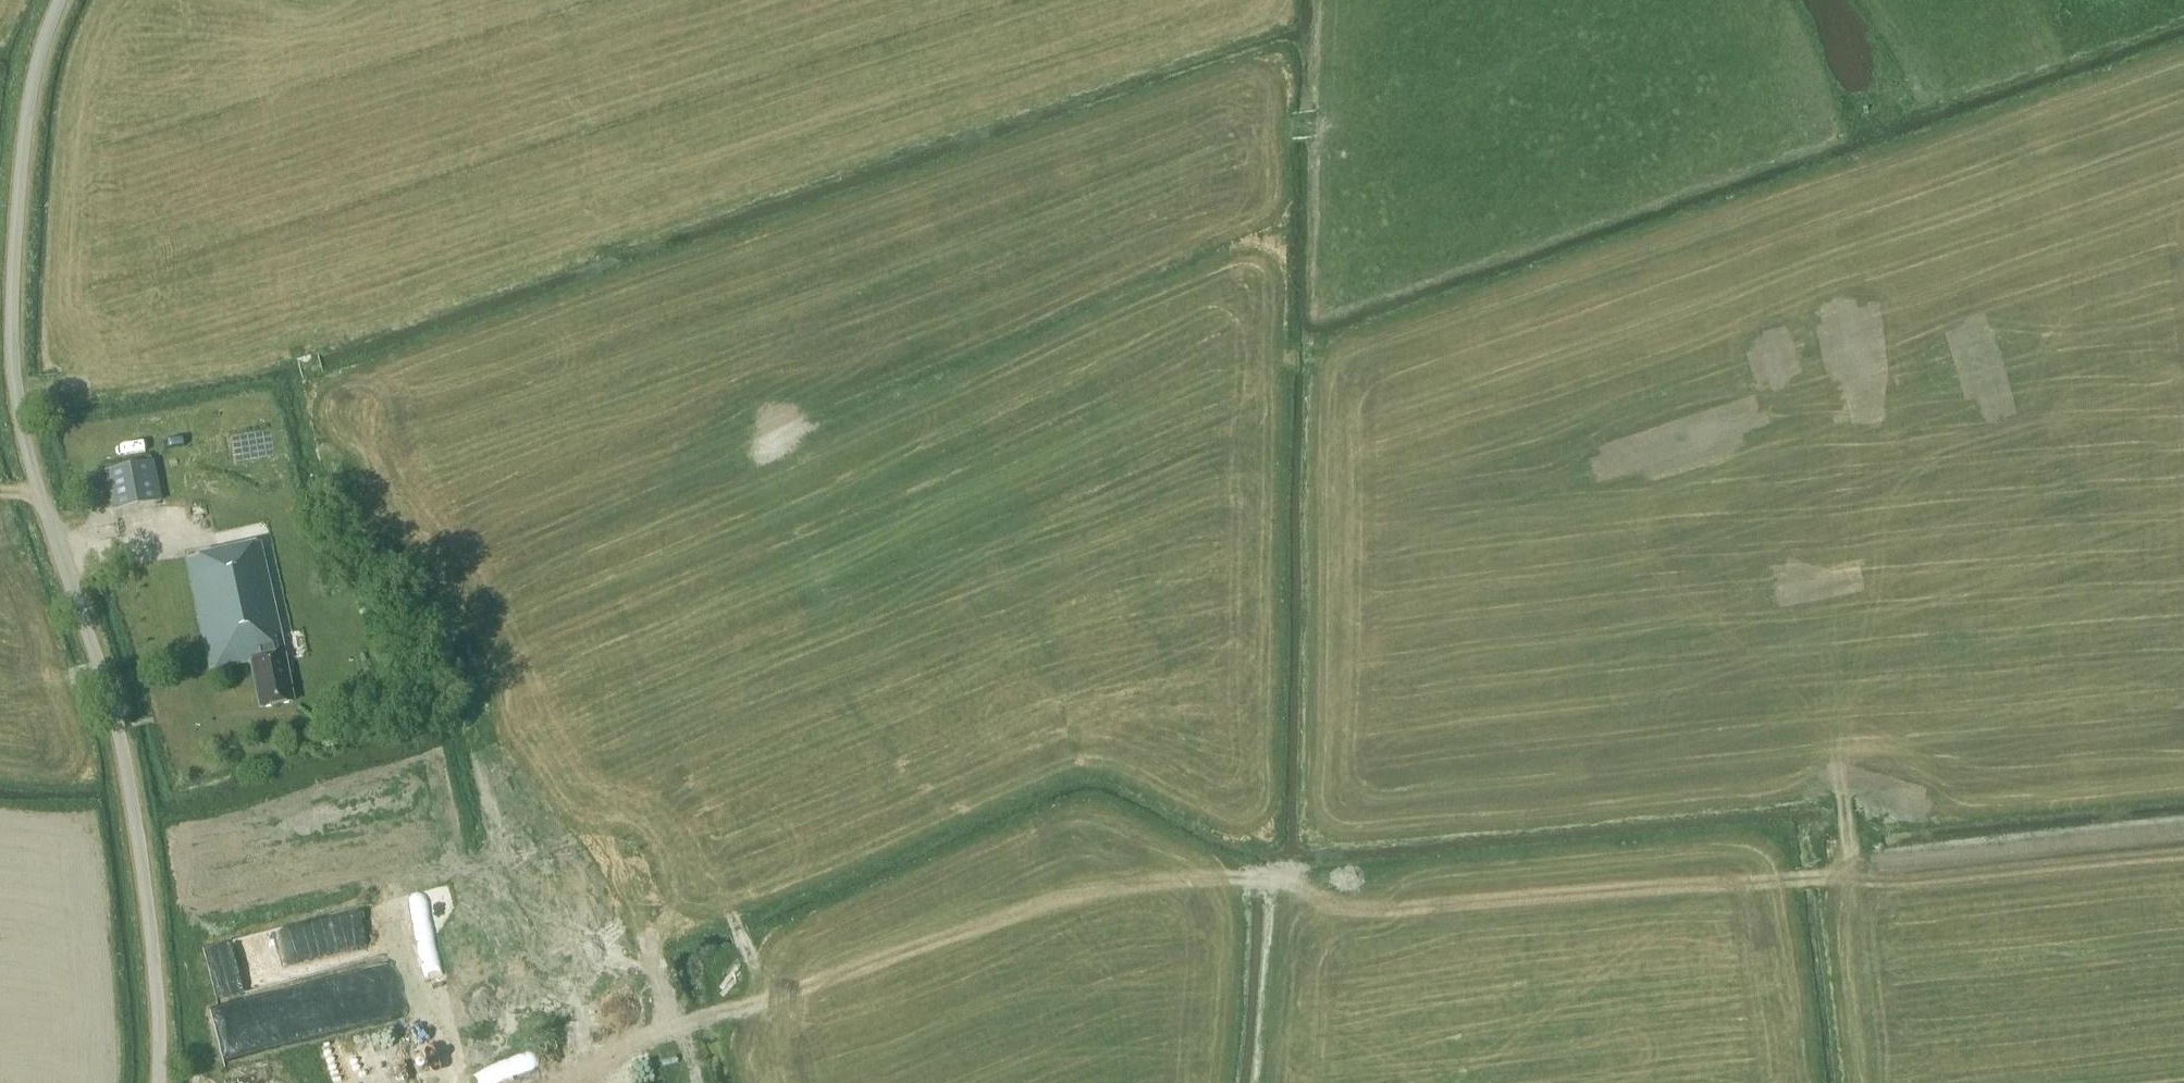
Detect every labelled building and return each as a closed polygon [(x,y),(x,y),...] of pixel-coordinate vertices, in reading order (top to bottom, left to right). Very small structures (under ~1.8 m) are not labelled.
[(162,501),(154,461),(106,471),(114,510),(162,501)] [(283,655),(278,628),(260,543),(186,559),(210,671),(253,662),(263,709),(293,703),(283,655)] [(423,882),(407,887),(429,967),(445,963),(423,882)] [(239,936),(205,945),(220,1001),(255,991),(239,936)]
